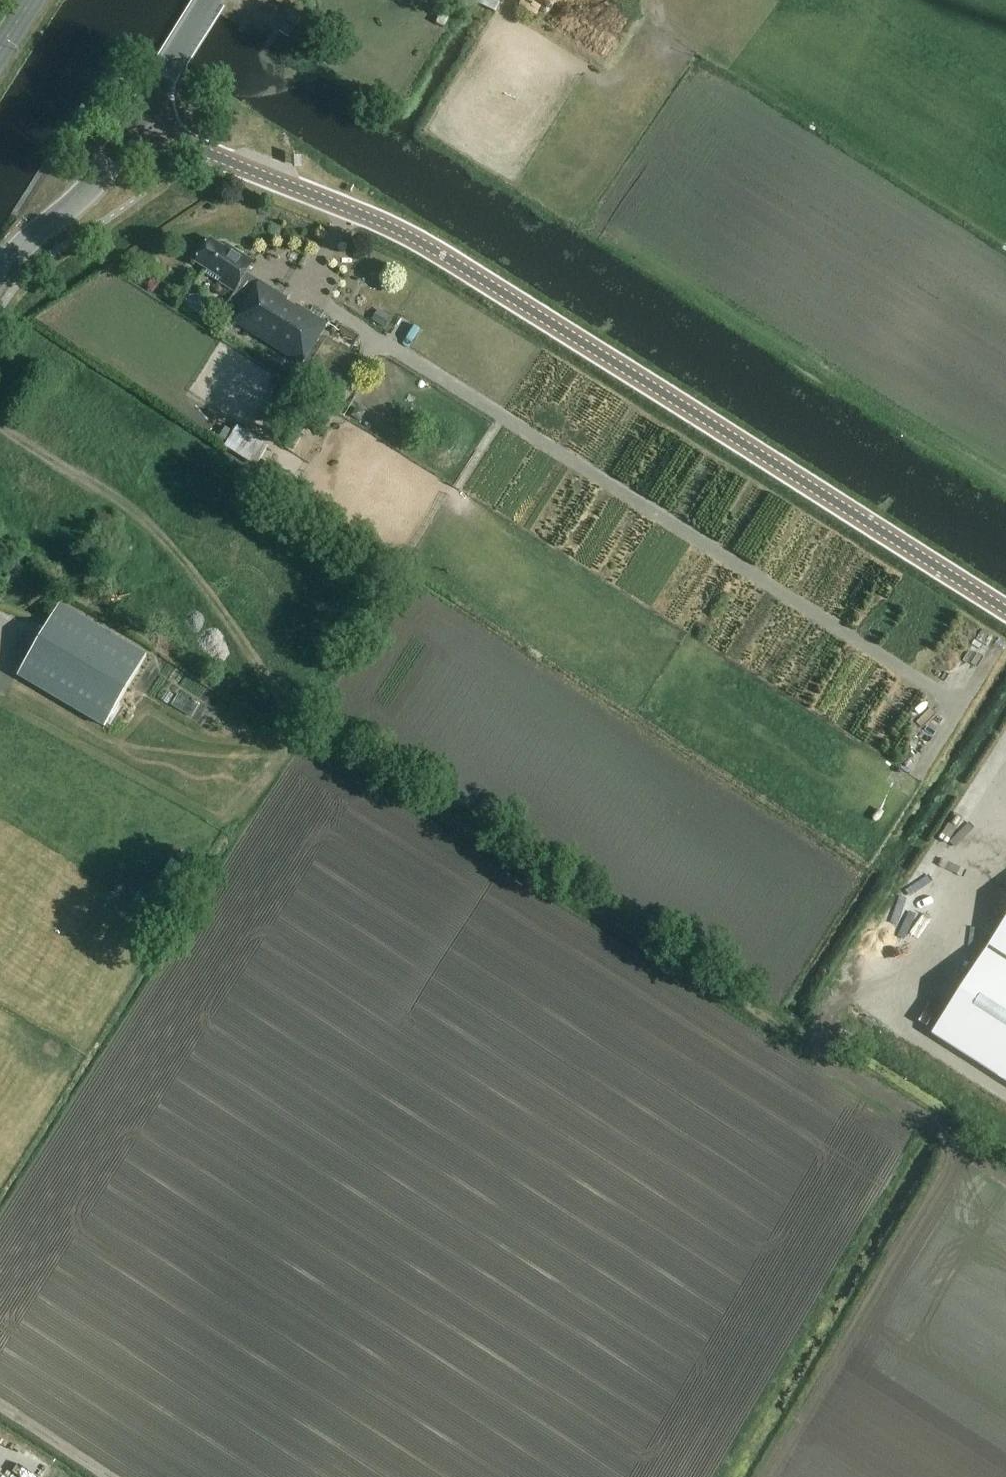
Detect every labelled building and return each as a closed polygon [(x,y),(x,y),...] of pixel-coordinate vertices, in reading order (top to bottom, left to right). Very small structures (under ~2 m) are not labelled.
[(500,3),(493,0),(471,0),(496,10),(500,3)] [(287,38),(299,20),(290,14),(278,32),(287,38)] [(234,254),(210,239),(195,263),(207,271),(205,274),(215,280),(217,277),(222,280),(220,283),(233,292),(229,300),(242,308),(233,322),(302,365),(327,325),(258,282),(259,280),(246,272),(253,262),(236,251),(234,254)] [(353,410),(350,416),(360,421),(365,413),(357,409),(353,410)] [(256,466),(269,448),(237,427),(225,446),(256,466)] [(227,442),(233,433),(227,429),(220,438),(227,442)] [(12,563),(9,569),(11,575),(16,578),(22,576),(25,570),(23,564),(17,562),(12,563)] [(104,727),(145,657),(58,606),(17,676),(104,727)] [(988,945),(1005,957),(1005,917),(988,945)] [(984,950),(977,961),(930,1033),(1005,1083),(1005,964),(984,950)] [(908,1277),(904,1285),(924,1297),(928,1289),(908,1277)]
